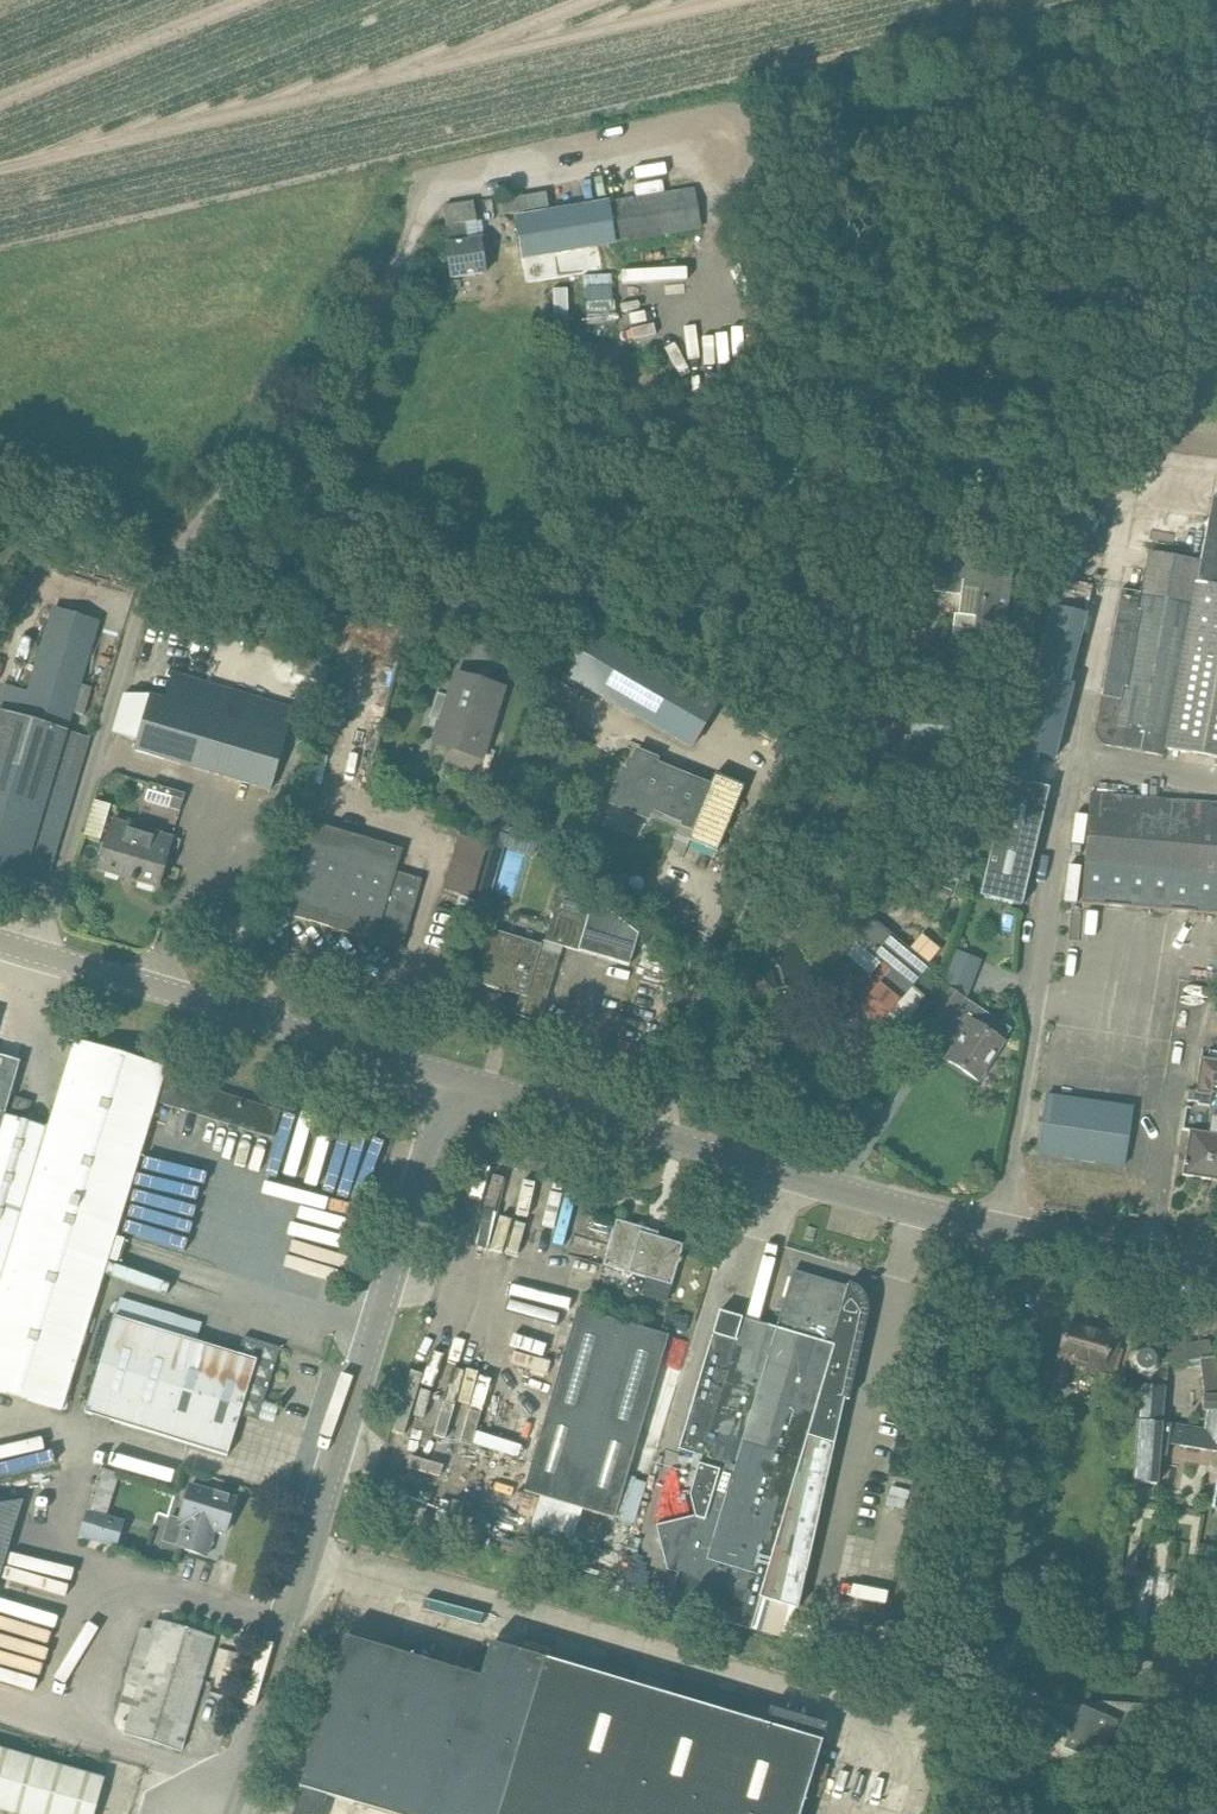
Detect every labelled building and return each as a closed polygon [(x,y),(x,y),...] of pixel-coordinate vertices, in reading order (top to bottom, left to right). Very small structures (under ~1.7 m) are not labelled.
[(548,208),(546,193),(500,201),(503,215),(548,208)] [(515,219),(526,283),(657,261),(646,197),(515,219)] [(472,203),(443,207),(447,227),(448,227),(450,244),(446,244),(451,278),(475,274),(483,273),(476,221),(474,221),(472,203)] [(553,290),(554,298),(567,298),(567,290),(553,290)] [(1119,607),(1095,733),(1102,734),(1104,738),(1103,745),(1124,748),(1163,756),(1164,749),(1216,758),(1216,472),(1208,519),(1162,510),(1142,611),(1119,607)] [(963,517),(943,514),(938,539),(959,542),(963,517)] [(1016,554),(937,545),(936,561),(912,558),(906,606),(931,610),(931,608),(927,608),(929,593),(961,596),(959,615),(955,615),(950,656),(1002,662),(1016,554)] [(1017,748),(1055,758),(1074,684),(1069,683),(1087,615),(1054,606),(1017,748)] [(46,885),(91,739),(67,731),(100,622),(51,607),(25,692),(3,685),(0,695),(0,871),(46,885)] [(580,681),(704,754),(730,710),(605,637),(580,681)] [(506,687),(455,670),(432,744),(482,761),(506,687)] [(166,699),(150,695),(134,750),(270,789),(294,706),(173,672),(166,699)] [(941,751),(948,751),(949,737),(950,719),(944,719),(921,716),(920,720),(915,719),(914,733),(919,733),(918,749),(941,751)] [(660,760),(638,750),(621,790),(653,803),(651,809),(695,826),(689,839),(717,851),(743,787),(721,778),(715,776),(711,786),(658,764),(660,760)] [(1008,779),(981,897),(1022,906),(1050,789),(1008,779)] [(151,783),(145,802),(180,812),(185,793),(151,783)] [(1114,796),(1091,794),(1082,903),(1216,914),(1216,803),(1114,796)] [(136,826),(113,820),(105,848),(97,845),(90,868),(121,877),(123,872),(134,875),(132,881),(136,882),(136,881),(158,888),(173,837),(136,826)] [(335,829),(312,822),(285,913),(354,934),(355,928),(400,941),(411,903),(416,904),(423,879),(397,871),(403,850),(372,840),(335,829)] [(169,853),(177,855),(181,841),(173,838),(169,853)] [(595,899),(561,890),(545,941),(630,966),(639,934),(595,899)] [(497,917),(502,900),(481,894),(476,910),(497,917)] [(665,912),(670,903),(657,896),(652,905),(665,912)] [(909,950),(866,914),(848,936),(890,972),(860,1008),(880,1025),(884,1020),(898,1032),(927,999),(913,987),(929,967),(927,965),(940,950),(922,934),(909,950)] [(463,948),(456,971),(470,975),(478,948),(483,933),(469,929),(463,948)] [(542,944),(494,932),(486,960),(480,984),(521,996),(515,1014),(541,1022),(560,956),(540,951),(542,944)] [(759,996),(778,992),(772,966),(754,971),(759,996)] [(855,1001),(833,983),(813,1007),(835,1025),(855,1001)] [(940,1035),(947,1024),(960,1032),(958,1035),(962,1037),(948,1060),(978,1080),(1003,1042),(972,1021),(980,1009),(964,998),(948,987),(925,1024),(940,1035)] [(62,1412),(108,1260),(119,1264),(126,1239),(115,1235),(157,1100),(273,1137),(281,1112),(165,1076),(167,1069),(76,1041),(49,1128),(24,1121),(0,1200),(0,1393),(62,1412)] [(1209,1049),(1207,1059),(1201,1058),(1196,1091),(1189,1090),(1188,1100),(1198,1102),(1198,1104),(1211,1106),(1214,1086),(1216,1087),(1216,1051),(1209,1049)] [(24,1121),(5,1115),(20,1062),(0,1056),(0,1200),(24,1121)] [(1127,1076),(1114,1074),(1109,1098),(1121,1101),(1127,1076)] [(1047,1096),(1038,1154),(1125,1166),(1133,1108),(1047,1096)] [(32,1102),(16,1097),(13,1108),(29,1113),(32,1102)] [(1190,1130),(1183,1175),(1216,1181),(1216,1135),(1190,1130)] [(649,1230),(617,1220),(603,1266),(671,1286),(684,1245),(647,1234),(649,1230)] [(721,1312),(679,1449),(704,1457),(702,1465),(699,1465),(690,1495),(696,1517),(657,1526),(668,1571),(680,1574),(670,1605),(752,1629),(760,1597),(798,1608),(844,1399),(863,1320),(864,1311),(863,1304),(860,1297),(853,1290),(849,1288),(844,1287),(844,1288),(825,1282),(825,1281),(824,1281),(824,1283),(815,1280),(815,1278),(814,1278),(814,1279),(795,1274),(795,1272),(794,1272),(778,1328),(721,1312)] [(202,1323),(120,1299),(85,1415),(228,1456),(240,1415),(258,1421),(281,1348),(244,1337),(239,1355),(196,1343),(202,1323)] [(578,1309),(525,1492),(614,1518),(634,1448),(666,1334),(578,1309)] [(685,1332),(689,1317),(666,1311),(662,1326),(685,1332)] [(1055,1354),(1047,1383),(1062,1387),(1070,1359),(1114,1372),(1121,1350),(1116,1348),(1120,1335),(1099,1329),(1097,1333),(1068,1325),(1060,1355),(1055,1354)] [(1160,1456),(1169,1457),(1169,1445),(1216,1452),(1216,1357),(1212,1359),(1210,1354),(1214,1352),(1210,1342),(1186,1345),(1187,1353),(1166,1356),(1163,1389),(1166,1390),(1169,1367),(1190,1365),(1191,1371),(1202,1370),(1206,1398),(1204,1399),(1203,1412),(1207,1412),(1203,1433),(1163,1426),(1160,1456)] [(1163,1389),(1166,1356),(1161,1356),(1157,1350),(1151,1346),(1144,1345),(1136,1347),(1131,1353),(1129,1363),(1132,1373),(1143,1380),(1137,1483),(1158,1487),(1160,1456),(1163,1426),(1161,1420),(1163,1389)] [(641,1457),(635,1477),(635,1479),(646,1482),(653,1461),(641,1457)] [(121,1474),(102,1468),(80,1538),(116,1549),(125,1521),(108,1516),(121,1474)] [(236,1499),(191,1485),(179,1521),(184,1523),(176,1547),(207,1556),(215,1530),(226,1533),(236,1499)] [(24,1501),(0,1505),(0,1579),(24,1501)] [(216,1637),(159,1620),(125,1733),(181,1751),(213,1646),(216,1637)] [(807,1794),(820,1798),(831,1767),(816,1762),(822,1744),(515,1651),(493,1644),(482,1680),(346,1640),(294,1813),(319,1813),(324,1795),(387,1813),(801,1813),(807,1794)] [(1135,1660),(1133,1676),(1151,1679),(1154,1663),(1135,1660)] [(1041,1707),(1026,1729),(1064,1755),(1067,1750),(1088,1759),(1100,1764),(1112,1736),(1147,1738),(1150,1705),(1098,1701),(1097,1713),(1082,1706),(1072,1729),(1041,1707)] [(0,1749),(0,1809),(17,1813),(95,1813),(105,1780),(0,1749)]
